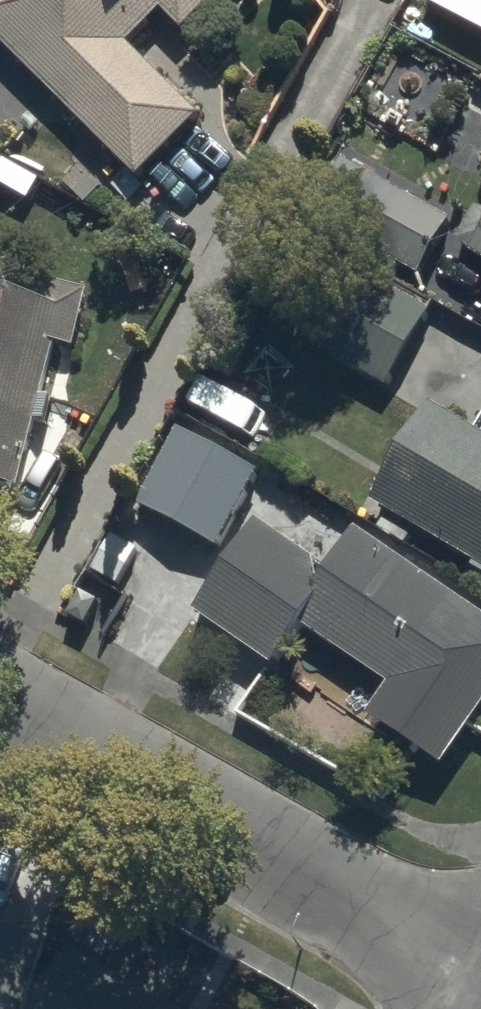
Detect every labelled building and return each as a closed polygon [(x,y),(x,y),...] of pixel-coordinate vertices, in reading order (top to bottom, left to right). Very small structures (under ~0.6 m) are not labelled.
[(0,10),(0,32),(142,159),(201,95),(136,37),(169,0),(9,0),(0,10)] [(191,13),(203,0),(176,0),(191,13)] [(356,163),(326,217),(417,269),(448,215),(356,163)] [(362,268),(322,338),(401,381),(440,312),(362,268)] [(0,281),(0,473),(20,478),(61,295),(0,281)] [(443,405),(383,508),(480,565),(480,428),(443,405)] [(255,464),(183,429),(144,510),(216,545),(255,464)] [(365,528),(331,575),(260,524),(204,603),(276,655),(305,615),(400,683),(380,711),(443,756),(480,704),(480,611),(365,528)] [(30,941),(0,933),(0,1008),(10,1008),(30,941)] [(95,964),(70,1008),(177,1008),(95,964)]
